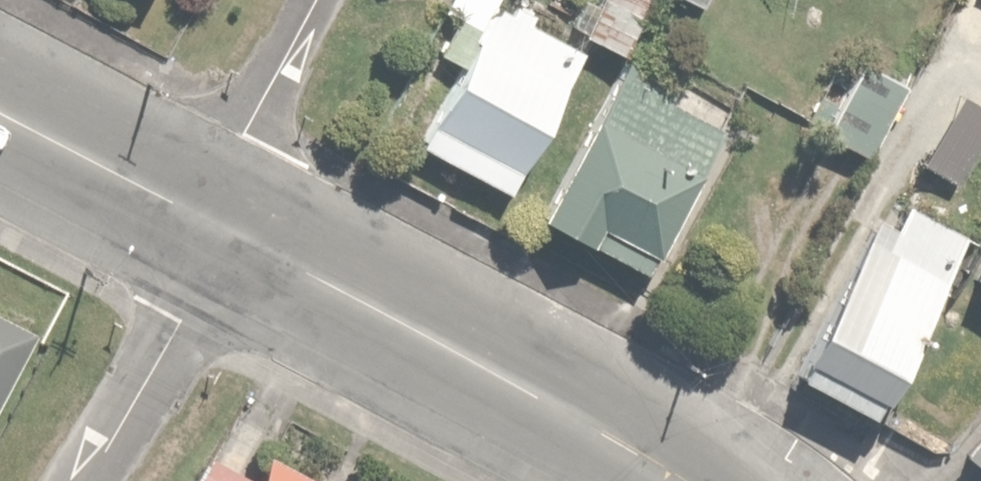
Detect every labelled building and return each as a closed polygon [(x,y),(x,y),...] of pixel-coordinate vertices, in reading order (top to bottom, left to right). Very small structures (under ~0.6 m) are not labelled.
[(586,47),(588,43),(506,0),(444,0),(439,10),(453,17),(436,51),(459,63),(419,140),(513,188),(586,47)] [(643,19),(653,0),(595,0),(581,27),(627,51),(643,19)] [(861,52),(821,123),(872,151),(911,79),(861,52)] [(629,59),(543,213),(647,271),(733,118),(629,59)] [(905,196),(893,219),(874,209),(789,368),(870,411),(966,228),(905,196)] [(36,323),(0,304),(0,388),(36,323)] [(961,448),(980,468),(980,428),(961,448)] [(261,447),(242,480),(323,480),(261,447)] [(201,461),(190,480),(237,480),(201,461)]
